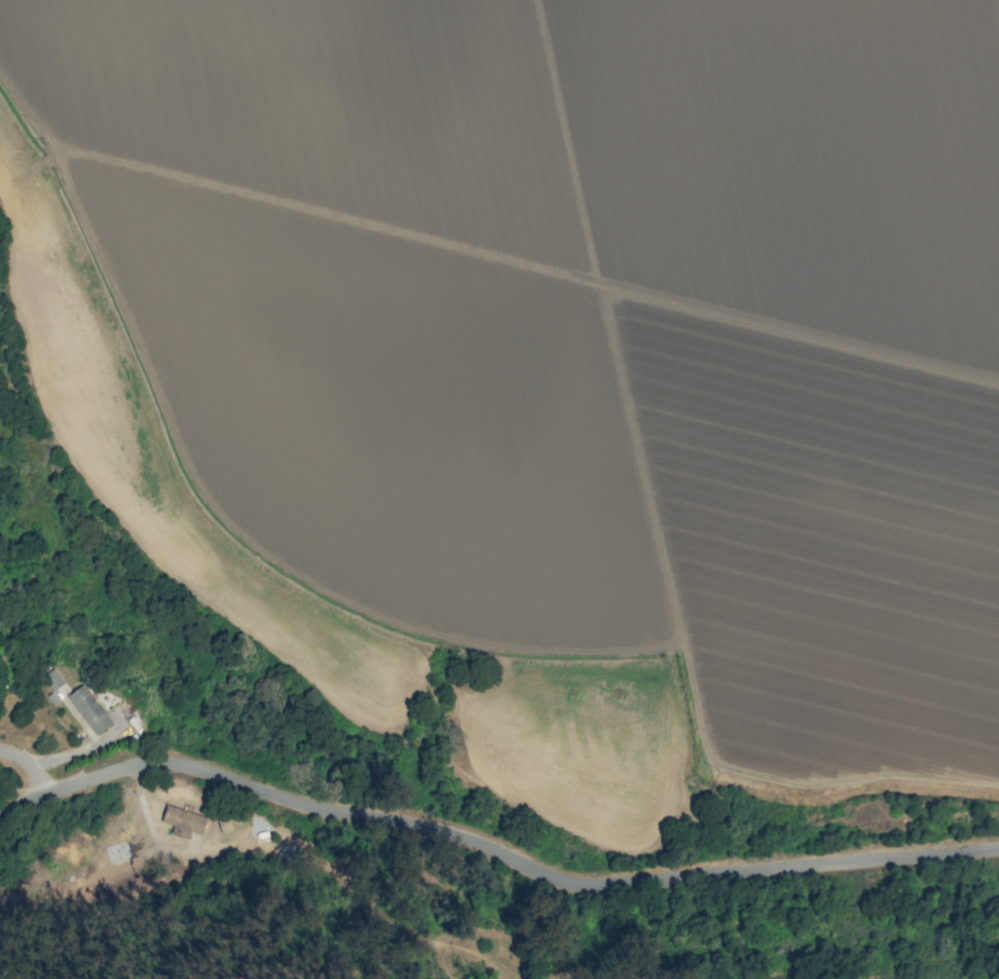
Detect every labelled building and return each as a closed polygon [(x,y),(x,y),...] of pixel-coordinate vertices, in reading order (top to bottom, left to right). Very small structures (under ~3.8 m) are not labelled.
[(96,735),(113,722),(83,684),(66,697),(96,735)] [(207,817),(166,805),(161,822),(173,825),(170,834),(188,839),(190,831),(202,835),(207,817)]
